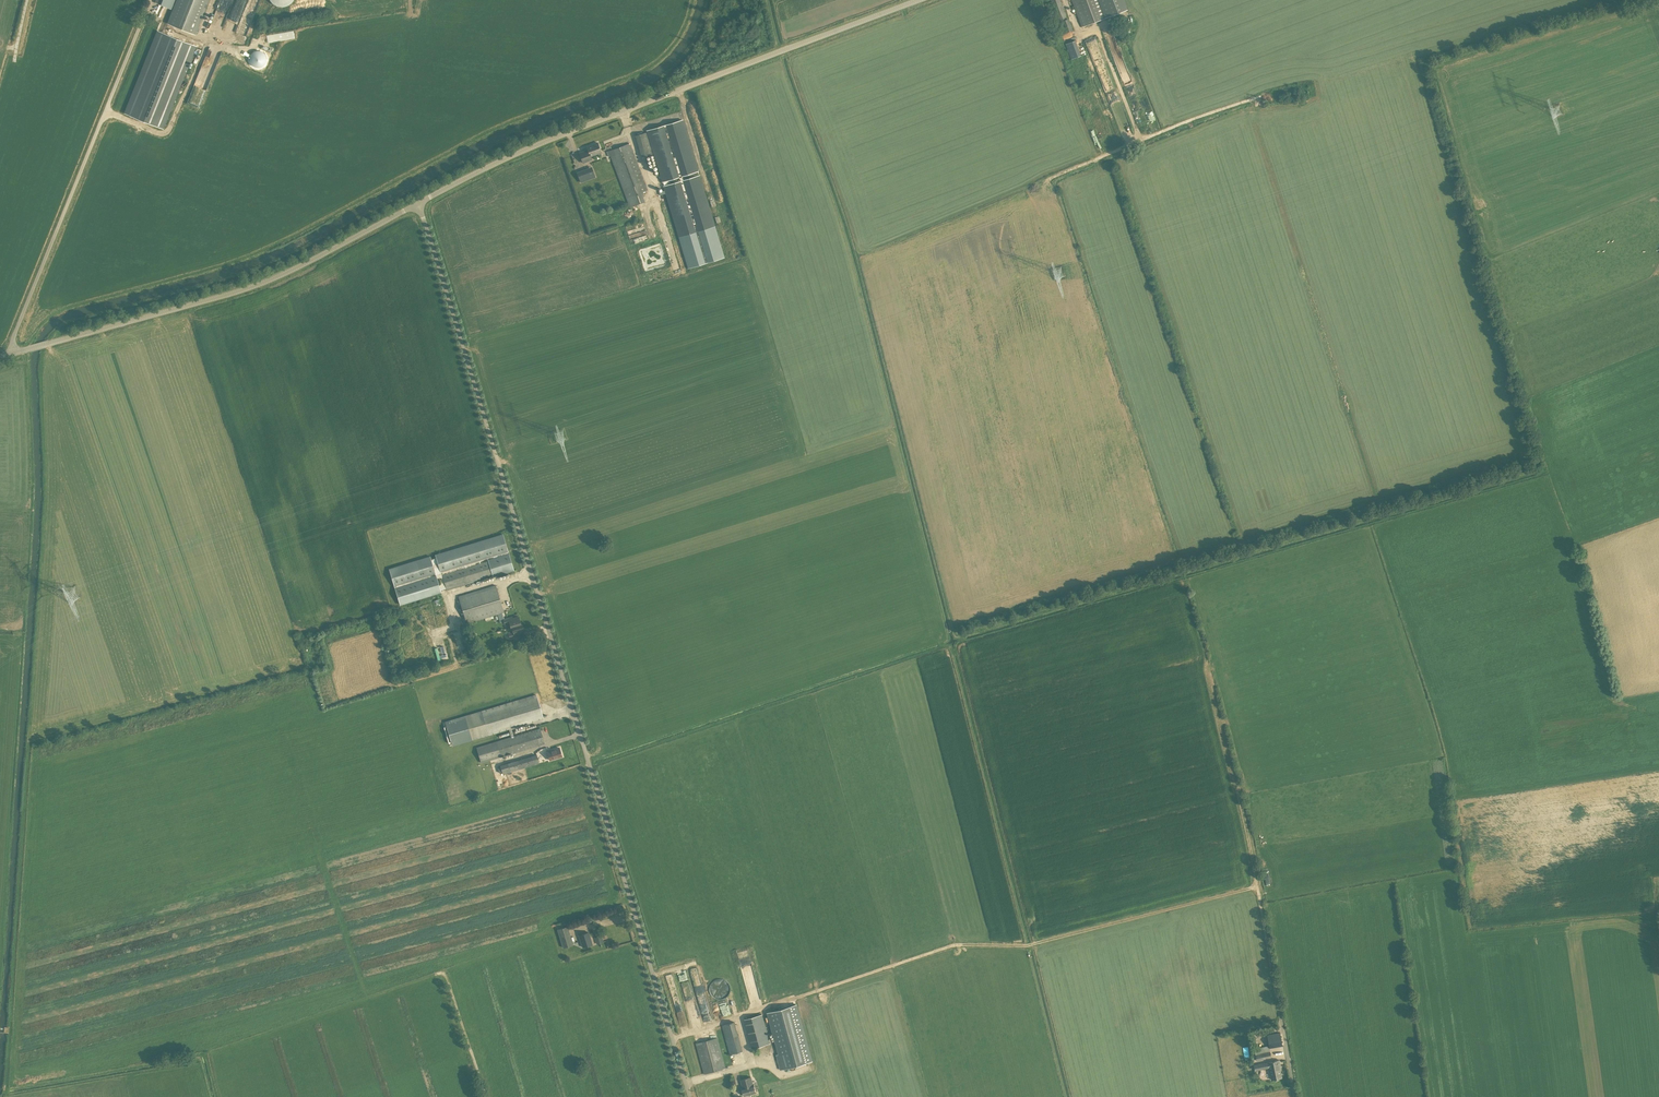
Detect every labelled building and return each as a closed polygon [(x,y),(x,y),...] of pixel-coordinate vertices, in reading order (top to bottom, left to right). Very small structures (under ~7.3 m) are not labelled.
[(155,2),(171,9),(175,0),(156,0),(155,2)] [(169,23),(194,33),(208,0),(178,0),(169,23)] [(1082,26),(1127,9),(1124,0),(1072,0),(1082,26)] [(158,30),(124,112),(163,128),(196,45),(158,30)] [(1066,44),(1071,59),(1081,55),(1075,40),(1066,44)] [(250,55),(244,52),(243,55),(249,57),(250,57),(249,58),(249,59),(249,60),(250,61),(250,62),(250,63),(251,63),(251,64),(252,65),(253,66),(254,66),(254,67),(255,67),(256,67),(257,67),(258,68),(258,67),(259,67),(260,67),(261,67),(262,67),(263,66),(263,65),(264,65),(264,64),(265,64),(265,63),(266,62),(266,61),(266,60),(266,59),(266,58),(266,57),(266,56),(265,55),(265,54),(264,53),(263,52),(262,52),(262,51),(261,51),(260,51),(259,51),(258,50),(257,50),(257,51),(256,51),(255,51),(254,51),(254,52),(253,52),(252,52),(252,53),(251,53),(251,54),(251,55),(250,55)] [(1153,111),(1147,112),(1150,125),(1156,124),(1153,111)] [(652,148),(688,266),(724,255),(683,120),(647,131),(652,146),(651,146),(646,132),(636,135),(642,156),(653,153),(651,149),(652,148)] [(588,150),(579,153),(583,163),(592,160),(590,156),(601,152),(598,143),(586,147),(588,150)] [(630,143),(608,151),(629,207),(645,201),(641,192),(648,190),(630,143)] [(592,166),(577,172),(581,183),(596,177),(592,166)] [(429,555),(390,567),(401,604),(440,592),(440,590),(446,588),(447,589),(493,575),(493,576),(513,570),(502,533),(436,553),(437,557),(430,559),(429,555)] [(466,624),(498,614),(501,613),(504,612),(496,585),(458,596),(466,624)] [(509,618),(503,619),(505,624),(509,622),(511,627),(512,627),(513,631),(512,631),(508,632),(509,633),(510,637),(515,636),(515,634),(524,632),(522,624),(521,625),(518,616),(509,619),(509,618)] [(543,719),(536,695),(464,716),(445,722),(452,745),(543,719)] [(476,748),(481,763),(545,744),(540,728),(496,742),(476,748)] [(562,756),(559,748),(547,752),(549,760),(562,756)] [(499,772),(502,772),(503,774),(539,764),(536,754),(500,765),(500,766),(497,767),(499,772)] [(563,948),(573,945),(567,926),(557,929),(563,948)] [(588,933),(579,936),(583,947),(592,944),(588,933)] [(595,937),(597,944),(603,942),(601,935),(595,937)] [(730,990),(730,988),(730,985),(729,983),(728,981),(726,979),(724,978),(722,977),(720,977),(718,977),(716,977),(714,978),(712,979),(711,981),(709,982),(709,984),(708,986),(708,988),(708,990),(709,993),(710,994),(712,996),(713,997),(715,998),(717,998),(719,999),(721,998),(724,998),(726,997),(727,995),(728,994),(729,992),(730,990)] [(801,1064),(785,1007),(767,1012),(778,1054),(776,1055),(780,1070),(801,1064)] [(770,1043),(762,1014),(745,1019),(753,1048),(770,1043)] [(722,1025),(730,1055),(743,1051),(735,1022),(722,1025)] [(1267,1035),(1269,1048),(1282,1046),(1280,1032),(1267,1035)] [(726,1068),(723,1057),(717,1037),(695,1043),(704,1074),(726,1068)] [(1256,1061),(1271,1057),(1270,1051),(1255,1055),(1256,1061)] [(1279,1060),(1254,1065),(1255,1071),(1268,1068),(1269,1072),(1270,1072),(1271,1079),(1282,1077),(1280,1068),(1281,1068),(1279,1060)] [(741,1080),(743,1087),(742,1087),(744,1096),(756,1092),(754,1084),(753,1084),(751,1077),(741,1080)]
